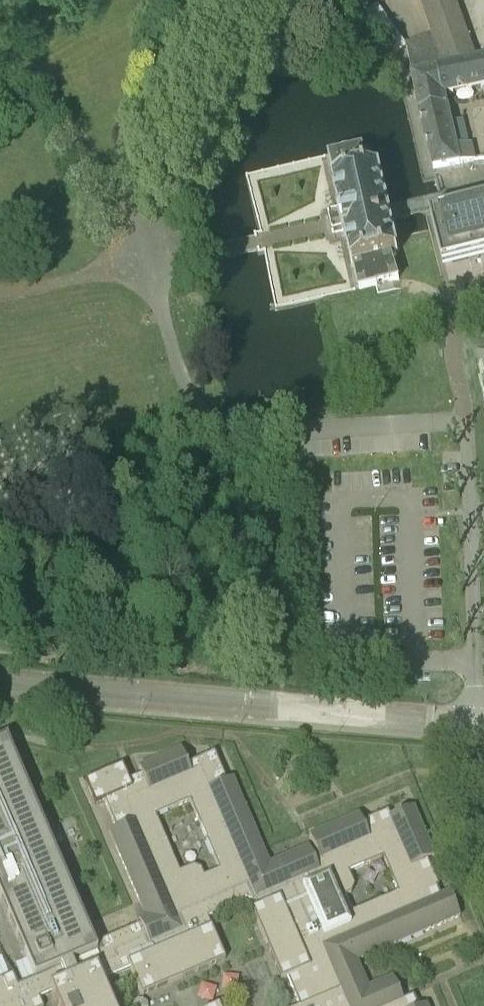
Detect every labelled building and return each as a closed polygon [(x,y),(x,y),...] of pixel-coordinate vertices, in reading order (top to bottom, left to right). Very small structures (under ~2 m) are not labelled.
[(350,26),(388,0),(338,0),(334,3),(350,26)] [(432,35),(405,43),(414,77),(435,171),(483,160),(483,141),(479,142),(472,110),(467,103),(448,108),(446,98),(447,98),(447,96),(483,88),(483,15),(478,0),(420,0),(432,35)] [(396,255),(398,255),(387,205),(380,171),(367,174),(362,151),(364,151),(363,149),(330,157),(336,181),(334,182),(341,214),(329,216),(334,235),(345,233),(353,265),(359,290),(399,281),(392,260),(396,259),(396,258),(396,255)] [(474,185),(479,207),(433,218),(445,265),(455,262),(456,264),(465,262),(465,260),(483,255),(483,182),(474,185)] [(413,996),(402,1000),(393,978),(368,988),(357,962),(399,944),(460,918),(450,894),(441,898),(437,888),(439,887),(428,861),(435,858),(413,808),(391,818),(388,812),(362,823),(359,816),(310,837),(317,855),(312,857),(308,849),(269,865),(233,780),(227,782),(215,753),(188,765),(182,750),(139,769),(142,776),(129,781),(122,767),(86,782),(96,806),(105,802),(117,829),(110,832),(147,918),(139,922),(141,925),(97,944),(6,732),(0,735),(0,897),(30,967),(0,980),(0,1005),(43,1005),(40,998),(53,993),(58,1005),(113,1005),(103,981),(131,969),(142,996),(226,960),(208,919),(245,904),(251,906),(252,909),(282,980),(288,978),(300,1005),(418,1005),(413,996)]
